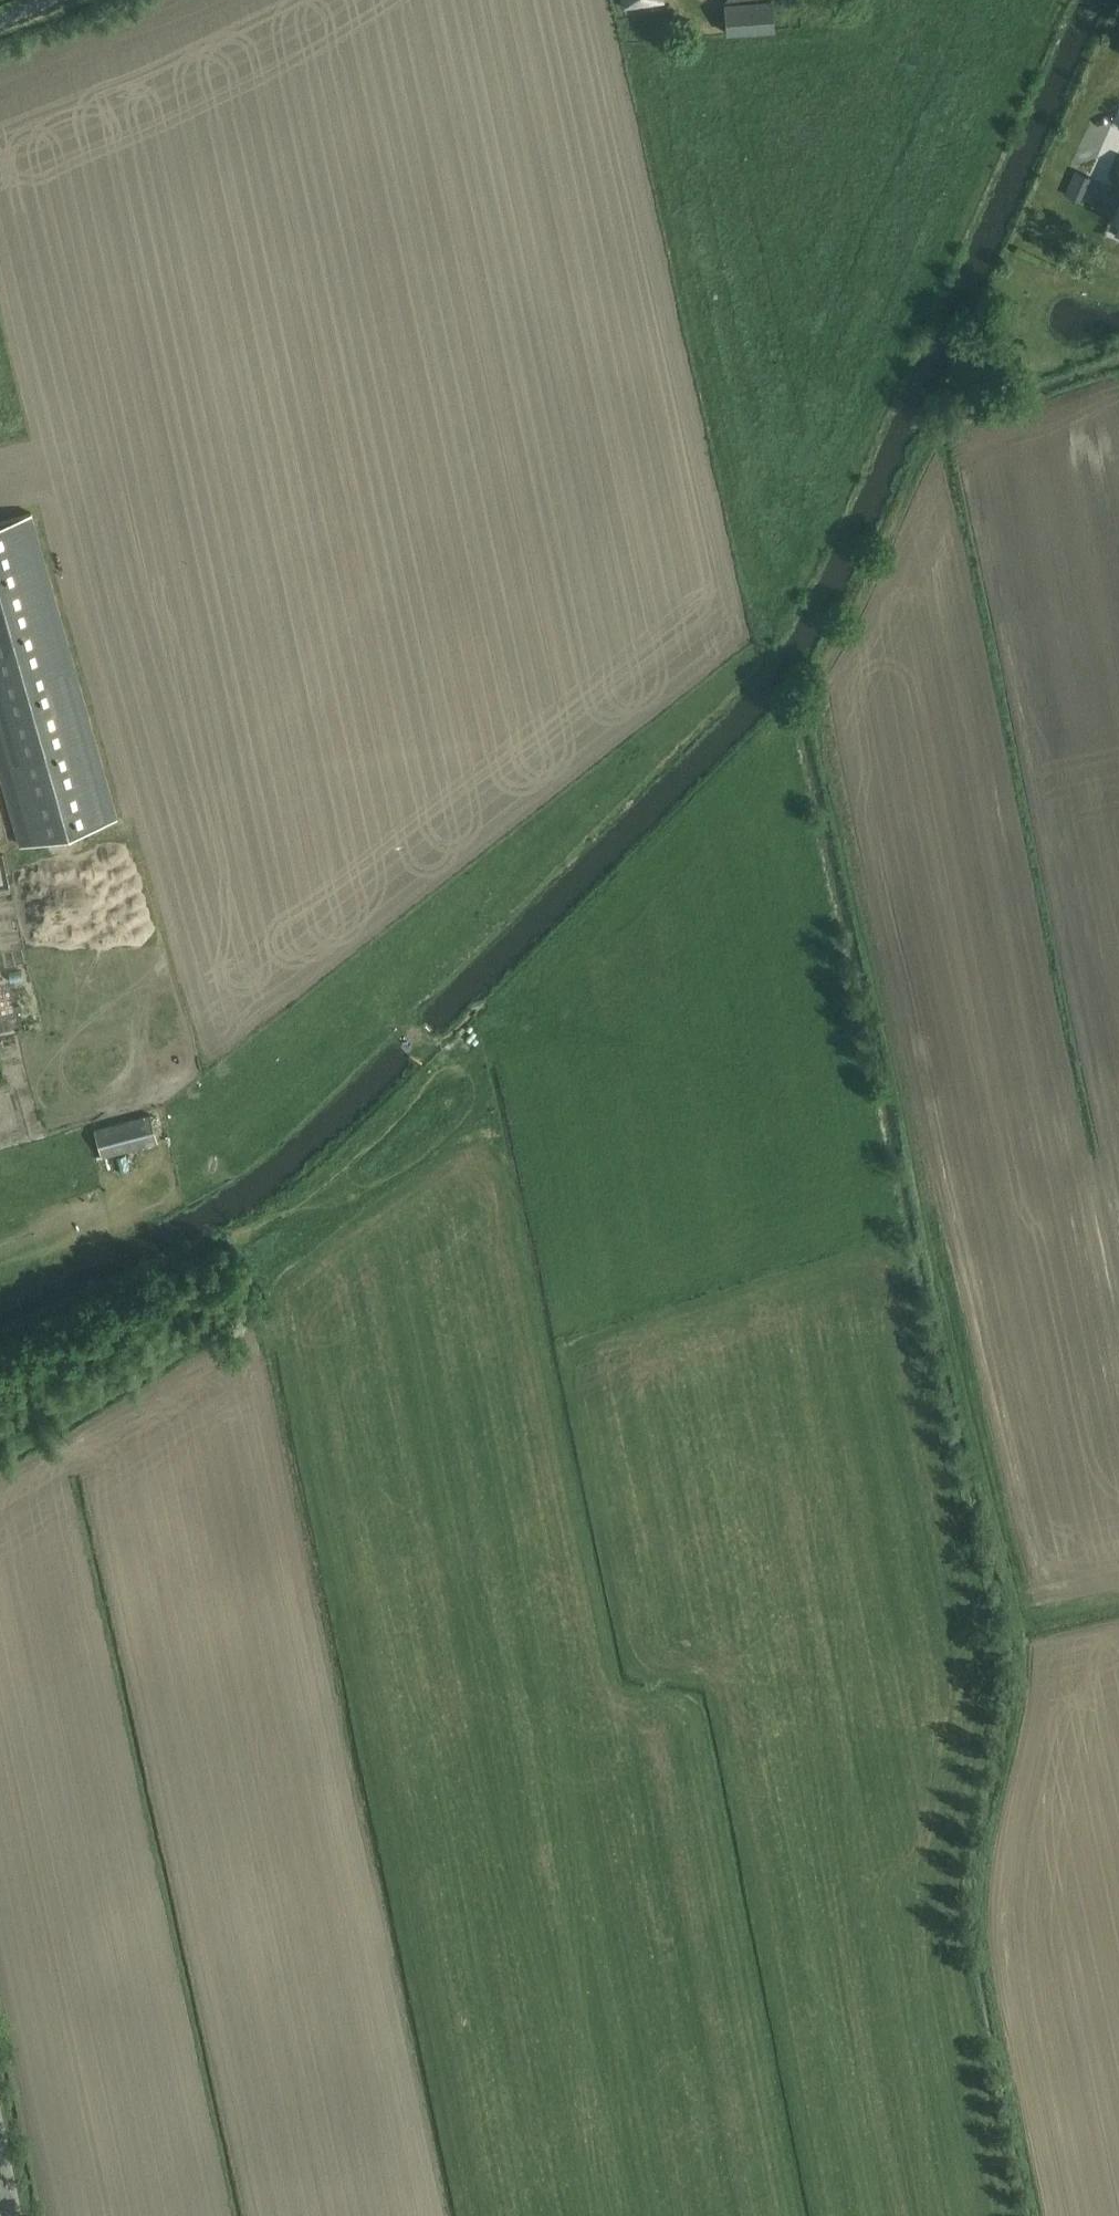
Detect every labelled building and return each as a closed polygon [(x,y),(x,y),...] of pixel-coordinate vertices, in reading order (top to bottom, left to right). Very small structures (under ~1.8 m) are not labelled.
[(665,2),(665,0),(621,0),(623,8),(665,2)] [(775,30),(773,0),(766,0),(724,3),(726,34),(775,30)] [(1072,181),(1066,196),(1081,202),(1087,187),(1072,181)] [(118,817),(32,513),(0,522),(0,773),(20,845),(118,817)] [(157,1140),(151,1115),(95,1130),(102,1155),(157,1140)]
